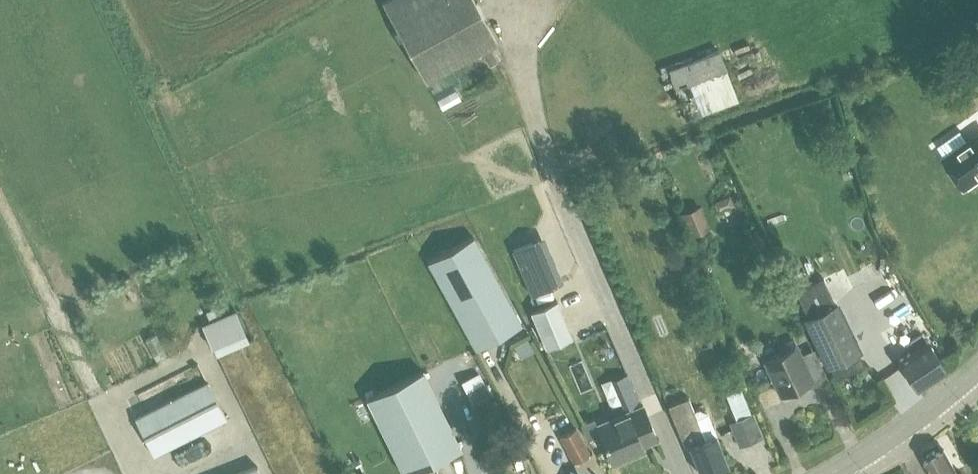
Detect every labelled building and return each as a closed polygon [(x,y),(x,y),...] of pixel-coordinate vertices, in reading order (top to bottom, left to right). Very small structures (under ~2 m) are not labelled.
[(497,41),(475,0),(386,0),(384,2),(427,80),(497,41)] [(725,47),(672,65),(691,118),(743,100),(725,47)] [(958,83),(950,90),(959,102),(967,96),(958,83)] [(880,104),(870,104),(870,114),(880,113),(880,104)] [(944,158),(955,174),(965,188),(977,179),(977,135),(944,158)] [(730,195),(715,202),(720,212),(734,206),(730,195)] [(701,204),(682,213),(692,236),(711,227),(701,204)] [(477,349),(522,324),(474,236),(429,261),(477,349)] [(552,287),(533,241),(513,249),(532,295),(552,287)] [(841,299),(838,291),(854,284),(848,267),(802,285),(812,311),(841,299)] [(532,311),(547,348),(573,337),(557,300),(532,311)] [(808,317),(807,318),(818,341),(826,358),(829,365),(832,371),(836,379),(865,365),(859,351),(858,350),(843,319),(837,305),(836,304),(828,307),(808,317)] [(234,309),(202,323),(211,345),(244,331),(234,309)] [(900,361),(918,388),(946,370),(922,333),(906,344),(912,353),(900,361)] [(528,339),(515,346),(521,358),(534,351),(528,339)] [(783,398),(815,383),(795,340),(781,346),(783,352),(765,361),(783,398)] [(483,369),(467,376),(474,393),(491,386),(483,369)] [(461,447),(423,370),(367,397),(405,473),(406,473),(461,447)] [(632,370),(618,376),(629,403),(643,398),(632,370)] [(155,454),(227,418),(208,380),(136,417),(155,454)] [(488,434),(505,426),(490,394),(472,402),(488,434)] [(695,412),(689,397),(669,405),(685,443),(691,446),(702,473),(705,473),(729,464),(708,412),(701,409),(695,412)] [(628,419),(600,431),(600,432),(610,456),(613,463),(615,463),(630,456),(628,451),(642,445),(657,438),(643,405),(628,411),(625,413),(628,419)] [(754,412),(730,423),(741,447),(764,436),(754,412)] [(595,419),(582,425),(588,438),(600,432),(600,431),(597,425),(595,419)] [(593,452),(590,453),(576,427),(561,435),(575,462),(579,473),(587,470),(589,473),(602,473),(593,452)] [(926,461),(933,473),(959,473),(945,450),(938,454),(934,453),(929,456),(928,460),(926,461)]
